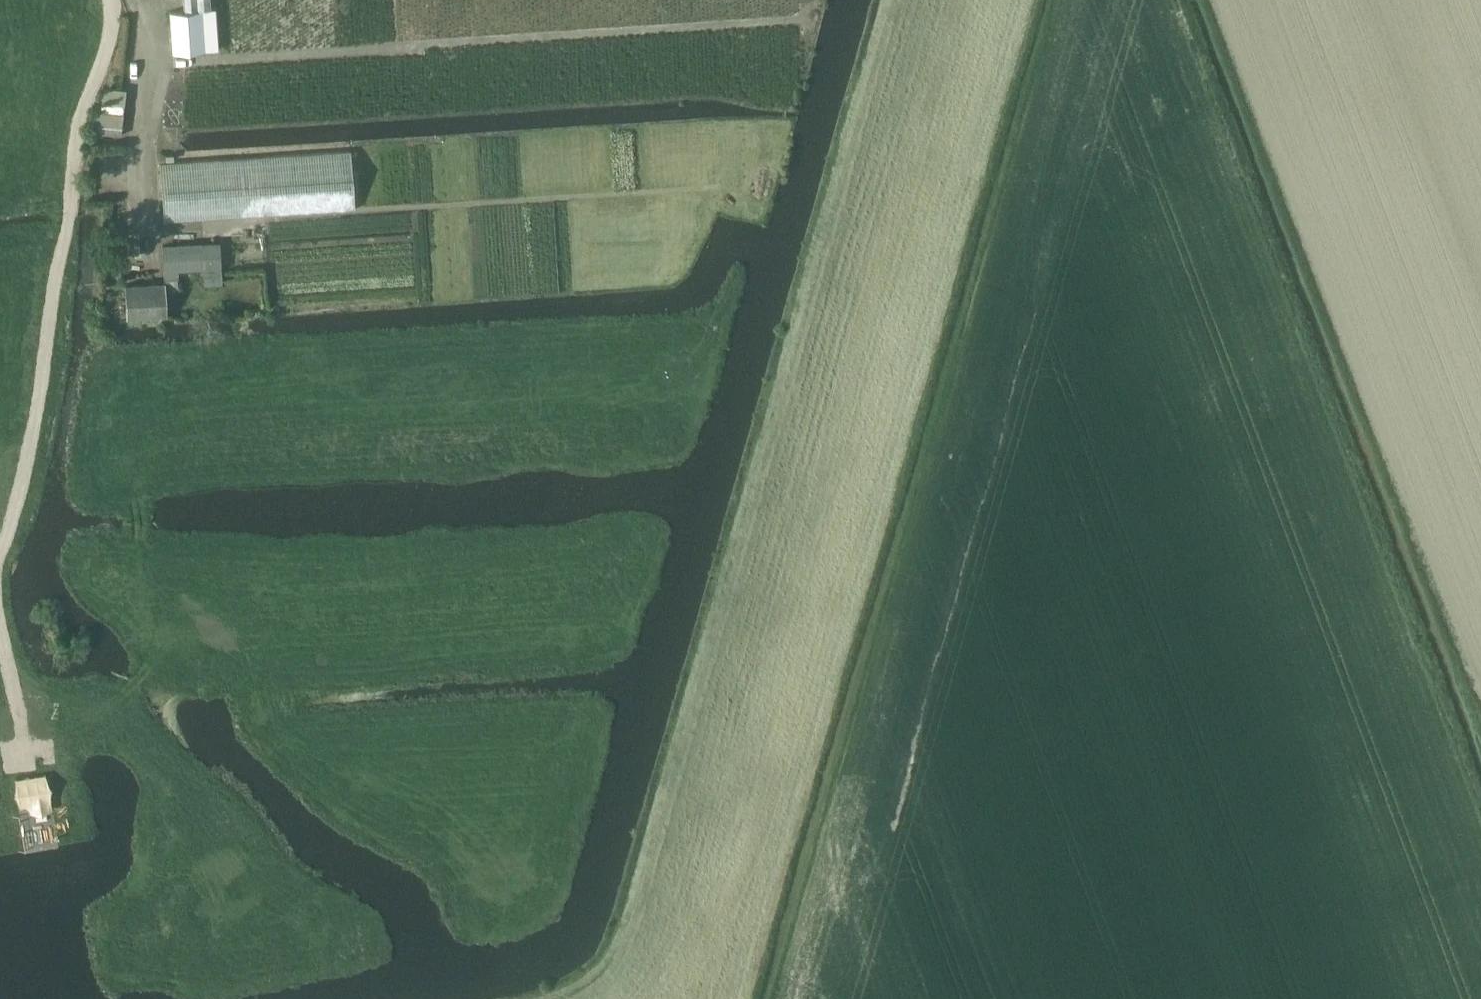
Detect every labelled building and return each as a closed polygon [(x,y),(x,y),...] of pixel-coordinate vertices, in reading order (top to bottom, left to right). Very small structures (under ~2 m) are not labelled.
[(185,11),(172,12),(175,50),(205,47),(202,10),(211,10),(210,0),(184,0),(185,11)] [(102,86),(99,109),(123,112),(126,89),(102,86)] [(98,111),(96,132),(121,134),(123,113),(98,111)] [(351,149),(160,162),(164,221),(355,208),(351,149)] [(222,281),(220,243),(166,246),(168,276),(179,276),(180,269),(204,268),(207,282),(222,281)] [(127,285),(129,316),(167,313),(165,283),(127,285)]
